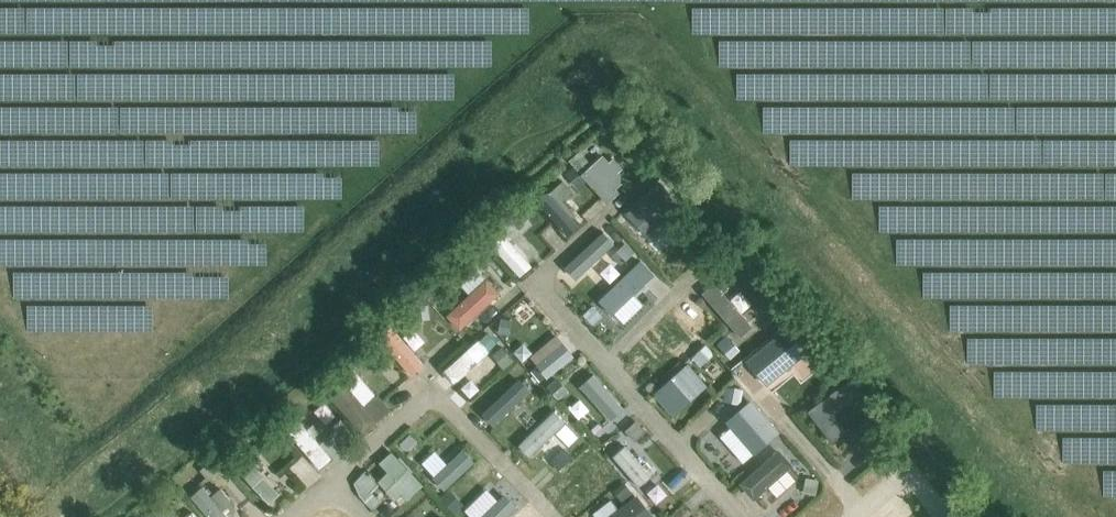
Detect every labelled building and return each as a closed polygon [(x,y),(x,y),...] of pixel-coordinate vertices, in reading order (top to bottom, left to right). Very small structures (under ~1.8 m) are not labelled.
[(605,151),(582,172),(609,200),(631,178),(605,151)] [(581,152),(570,162),(577,170),(588,160),(581,152)] [(642,160),(635,167),(641,174),(649,167),(642,160)] [(566,174),(577,186),(584,180),(573,168),(566,174)] [(568,235),(584,221),(564,197),(574,190),(564,178),(538,200),(568,235)] [(520,223),(531,213),(525,207),(514,217),(520,223)] [(658,231),(650,223),(633,239),(641,247),(658,231)] [(604,229),(566,265),(578,278),(616,242),(604,229)] [(519,275),(532,266),(510,235),(497,245),(519,275)] [(653,259),(668,246),(660,237),(646,250),(653,259)] [(622,324),(645,302),(636,292),(657,272),(643,258),(588,309),(596,317),(606,307),(622,324)] [(672,268),(664,275),(673,286),(681,279),(672,268)] [(461,330),(503,292),(487,274),(445,312),(461,330)] [(740,335),(753,324),(717,279),(703,291),(740,335)] [(700,340),(717,323),(690,295),(672,313),(700,340)] [(413,307),(414,320),(430,318),(428,305),(413,307)] [(558,332),(529,355),(547,377),(575,354),(558,332)] [(414,373),(426,361),(403,337),(391,349),(414,373)] [(726,337),(718,345),(730,358),(738,351),(726,337)] [(376,344),(364,355),(375,368),(387,357),(376,344)] [(693,358),(701,366),(713,353),(705,345),(693,358)] [(502,347),(493,354),(502,366),(512,359),(502,347)] [(833,354),(821,363),(832,375),(843,366),(833,354)] [(689,361),(655,393),(675,415),(710,382),(689,361)] [(328,393),(363,430),(391,405),(356,367),(328,393)] [(594,371),(579,385),(611,420),(627,406),(594,371)] [(483,410),(495,423),(533,389),(521,376),(483,410)] [(834,442),(850,431),(836,411),(865,392),(855,376),(810,406),(834,442)] [(556,378),(547,387),(559,399),(568,391),(556,378)] [(740,404),(743,389),(727,387),(724,401),(740,404)] [(745,461),(782,431),(754,397),(727,420),(720,412),(711,420),(745,461)] [(555,408),(519,442),(530,454),(567,421),(555,408)] [(277,409),(273,419),(284,423),(288,413),(277,409)] [(334,454),(302,420),(289,433),(321,467),(334,454)] [(556,457),(565,441),(553,435),(544,450),(556,457)] [(254,445),(246,452),(252,459),(260,452),(254,445)] [(446,489),(477,458),(464,445),(433,476),(446,489)] [(778,448),(742,482),(766,507),(802,473),(778,448)] [(368,467),(352,484),(375,506),(387,493),(401,507),(426,481),(392,450),(372,471),(368,467)] [(865,480),(882,500),(911,475),(894,455),(865,480)] [(200,470),(208,480),(223,468),(215,458),(200,470)] [(269,502),(283,490),(255,458),(241,470),(269,502)] [(674,462),(644,488),(663,510),(693,483),(674,462)] [(806,478),(804,491),(816,493),(818,480),(806,478)] [(624,482),(613,491),(621,501),(632,492),(624,482)] [(191,495),(210,516),(243,516),(217,487),(212,492),(205,483),(191,495)] [(657,515),(638,491),(607,516),(654,516),(657,515)] [(149,512),(153,516),(163,516),(169,512),(161,503),(149,512)]
